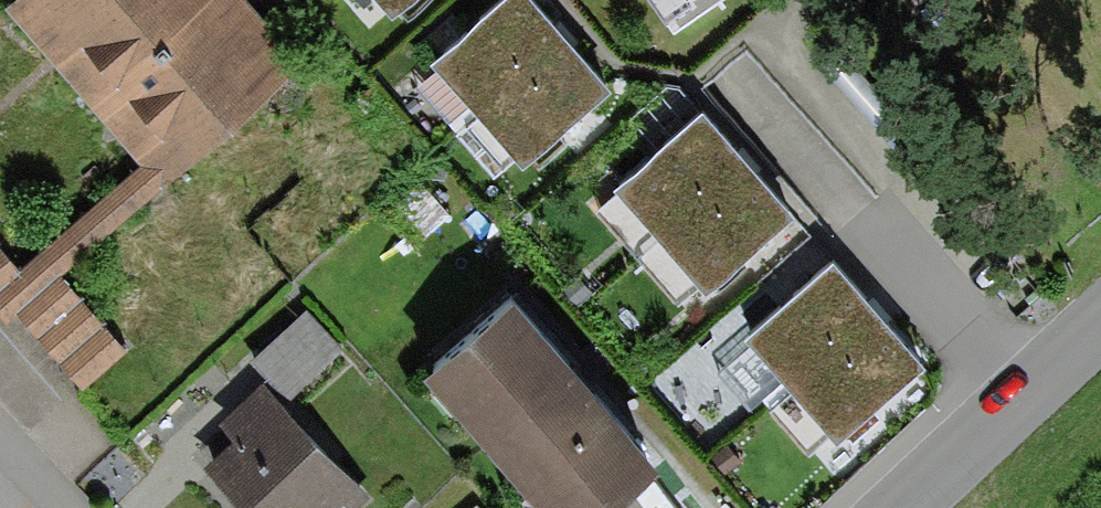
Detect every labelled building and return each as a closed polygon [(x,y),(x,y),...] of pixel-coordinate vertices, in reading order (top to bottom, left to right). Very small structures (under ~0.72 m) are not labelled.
[(9,7),(143,158),(162,181),(307,54),(260,0),(17,0),(9,7)] [(477,92),(560,21),(541,0),(486,0),(436,43),(477,92)] [(477,92),(524,145),(606,74),(560,21),(477,92)] [(615,173),(663,227),(750,150),(702,95),(615,173)] [(663,227),(707,277),(795,199),(750,150),(663,227)] [(8,315),(14,309),(82,384),(129,343),(61,267),(162,181),(143,158),(22,263),(0,239),(0,306),(8,315)] [(748,325),(795,376),(880,300),(833,248),(748,325)] [(512,276),(423,355),(560,507),(582,507),(659,440),(512,276)] [(795,376),(842,426),(924,349),(880,300),(795,376)] [(253,355),(283,390),(336,344),(305,310),(253,355)] [(262,380),(228,414),(242,427),(208,463),(254,507),(347,507),(368,486),(262,380)] [(468,507),(485,507),(477,500),(468,507)]
